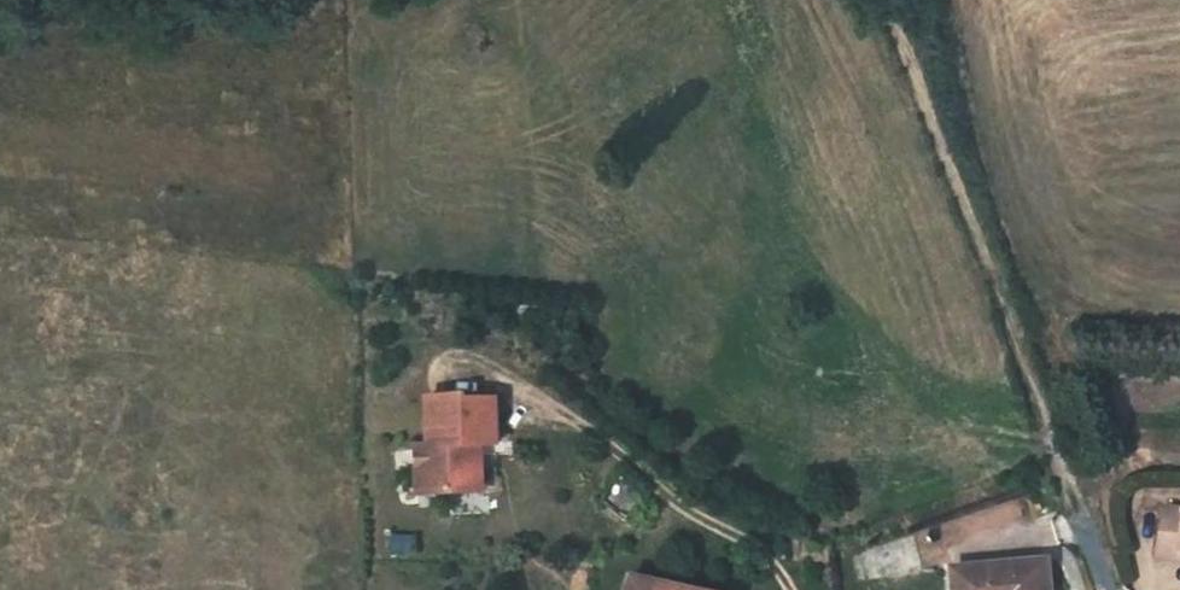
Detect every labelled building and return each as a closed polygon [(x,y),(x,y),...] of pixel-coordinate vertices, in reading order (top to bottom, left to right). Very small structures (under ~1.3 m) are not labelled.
[(471,414),(436,416),(437,468),(425,468),(425,517),(458,516),(458,506),(491,505),(490,468),(506,467),(504,416),(470,418),(471,414)] [(491,515),(491,505),(458,506),(458,516),(491,515)] [(944,546),(975,537),(970,517),(938,526),(944,546)] [(971,584),(972,589),(1069,589),(1068,578),(971,584)]
